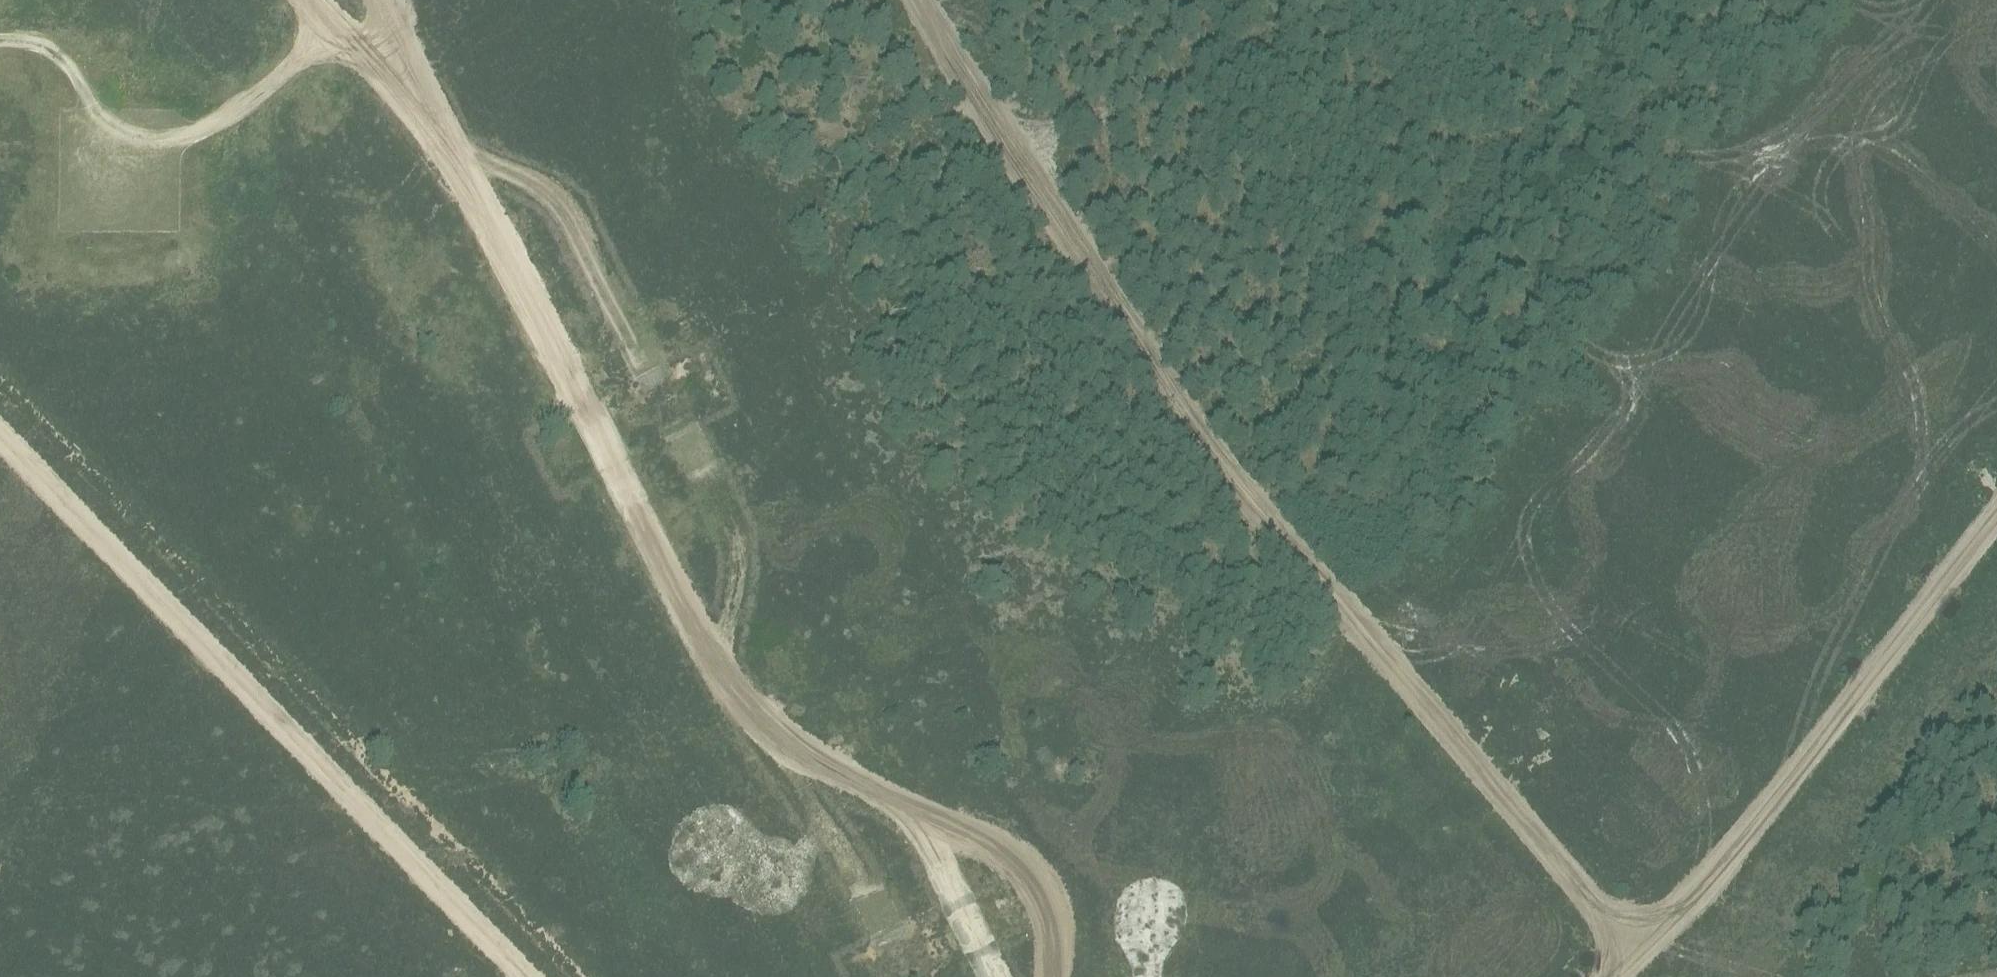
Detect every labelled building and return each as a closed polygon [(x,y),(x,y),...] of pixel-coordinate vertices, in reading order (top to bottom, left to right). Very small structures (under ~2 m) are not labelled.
[(635,444),(625,427),(618,431),(627,448),(635,444)]
